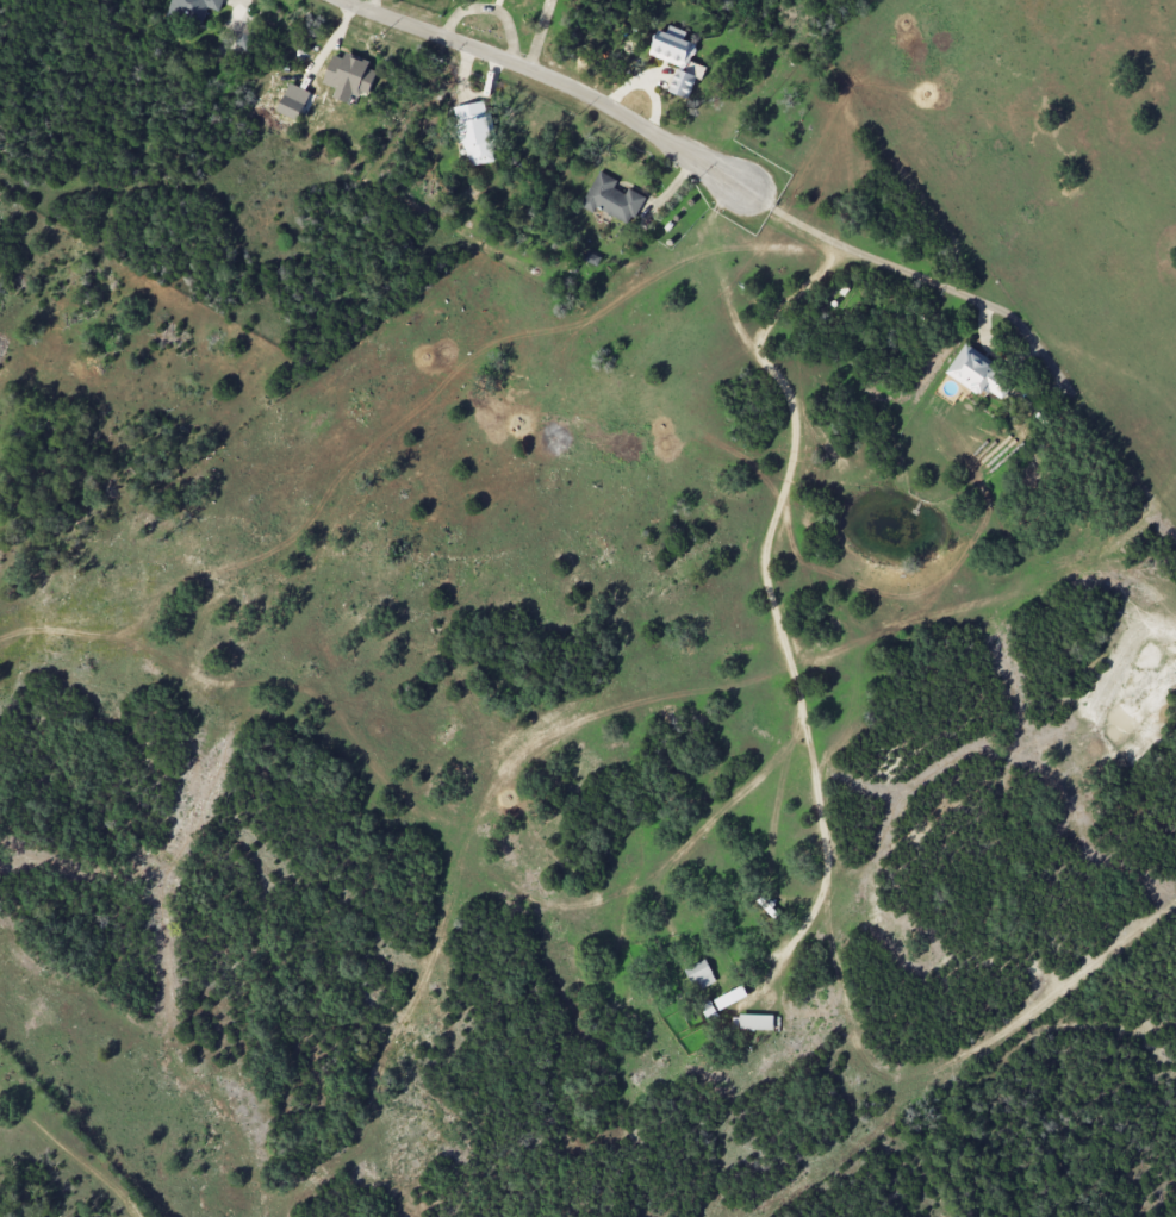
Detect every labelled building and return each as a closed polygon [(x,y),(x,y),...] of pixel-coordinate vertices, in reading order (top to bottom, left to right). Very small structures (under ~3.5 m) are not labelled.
[(168,11),(203,22),(207,7),(219,11),(223,0),(171,0),(168,11)] [(236,42),(248,50),(259,32),(247,25),(236,42)] [(706,67),(691,62),(697,44),(684,40),(687,31),(669,25),(666,32),(657,29),(649,55),(678,64),(669,91),(688,98),(695,78),(702,80),(706,67)] [(333,55),(323,82),(337,87),(333,98),(349,103),(352,91),(368,96),(376,71),(367,68),(369,62),(345,54),(343,58),(333,55)] [(278,113),(299,120),(309,90),(287,83),(278,113)] [(457,105),(464,166),(496,162),(488,101),(457,105)] [(628,188),(625,193),(613,188),(617,180),(598,171),(581,206),(594,213),(596,208),(631,225),(645,196),(628,188)] [(597,266),(601,257),(587,251),(583,260),(597,266)] [(946,372),(983,398),(988,390),(1002,400),(1016,379),(965,344),(946,372)] [(716,981),(706,959),(683,968),(693,991),(716,981)] [(773,1029),(773,1015),(732,1015),(732,1029),(773,1029)]
